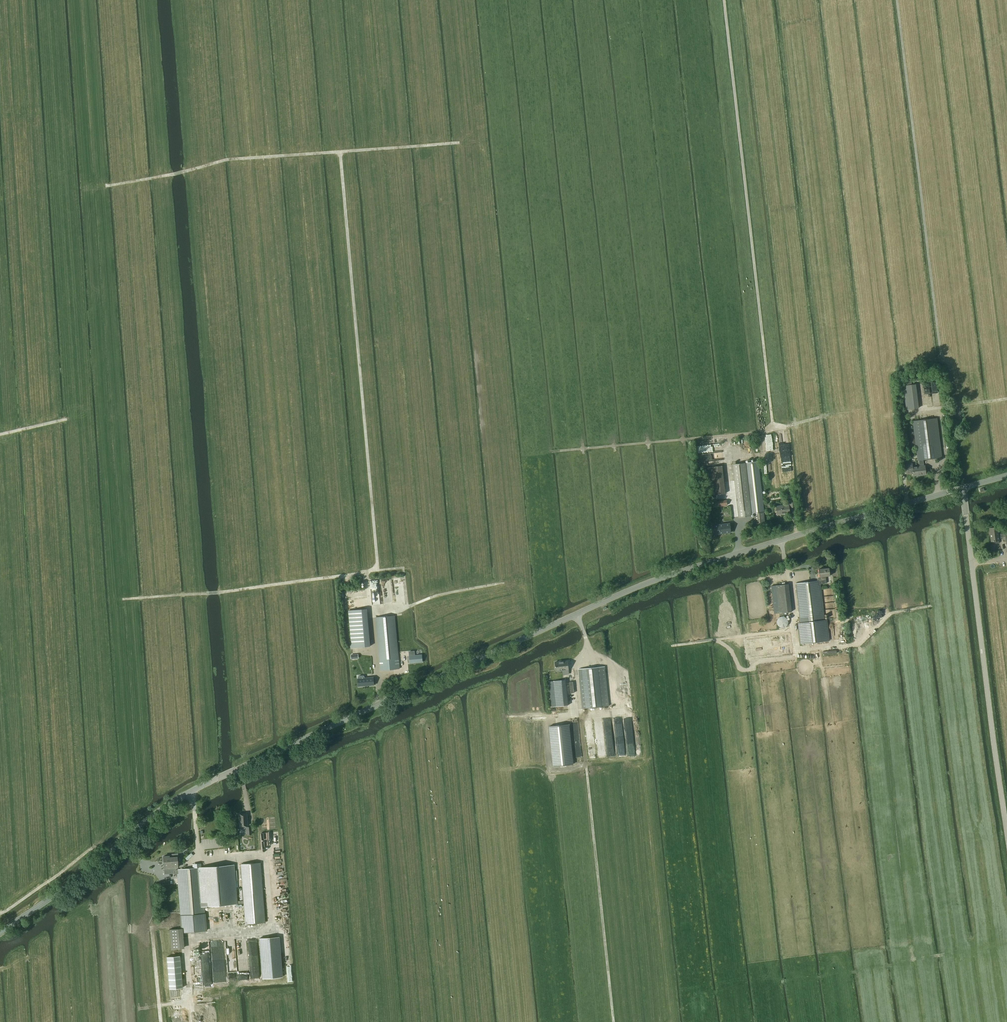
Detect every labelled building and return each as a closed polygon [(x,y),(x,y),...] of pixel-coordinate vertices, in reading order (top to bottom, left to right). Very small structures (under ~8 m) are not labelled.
[(916,384),(912,384),(904,385),(906,410),(918,408),(916,384)] [(913,467),(914,472),(914,476),(926,474),(925,466),(924,466),(923,460),(942,458),(938,418),(913,421),(918,460),(919,460),(920,466),(913,467)] [(751,514),(754,514),(763,513),(758,462),(733,464),(739,518),(751,516),(751,514)] [(726,494),(722,466),(707,467),(710,495),(726,494)] [(789,507),(789,505),(776,506),(777,515),(790,513),(789,510),(790,510),(790,507),(789,507)] [(763,513),(754,514),(755,524),(764,523),(763,513)] [(731,532),(730,524),(714,525),(715,534),(731,532)] [(1004,531),(1004,533),(998,534),(997,526),(989,527),(991,541),(999,540),(999,537),(1005,537),(1006,554),(1006,531),(1004,531)] [(820,580),(796,583),(801,622),(799,622),(801,643),(829,640),(826,619),(824,620),(820,583),(826,583),(826,576),(830,575),(829,567),(818,569),(819,577),(820,576),(820,580)] [(792,611),(788,583),(772,585),(774,598),(778,598),(780,615),(787,615),(786,612),(792,611)] [(370,646),(367,609),(348,610),(351,644),(350,644),(351,648),(370,646)] [(400,668),(395,615),(375,617),(380,670),(400,668)] [(414,651),(409,652),(410,663),(422,662),(421,655),(414,655),(414,651)] [(562,661),(562,660),(559,661),(559,662),(555,662),(556,671),(568,670),(567,661),(562,661)] [(609,706),(605,666),(578,669),(582,709),(609,706)] [(365,676),(363,676),(358,676),(358,677),(358,686),(374,684),(373,677),(365,678),(365,676)] [(568,705),(566,680),(553,681),(556,707),(568,705)] [(569,724),(554,725),(558,765),(573,763),(569,724)] [(239,827),(248,826),(247,813),(238,814),(239,827)] [(177,874),(177,869),(177,867),(177,857),(178,857),(178,853),(171,854),(172,857),(169,857),(169,855),(163,856),(164,866),(168,866),(168,868),(173,867),(174,874),(177,874)] [(261,863),(240,864),(245,924),(265,922),(261,863)] [(233,864),(177,869),(177,874),(182,928),(206,926),(204,906),(236,903),(233,864)] [(278,936),(258,938),(261,978),(281,976),(278,936)] [(185,954),(172,955),(175,987),(188,985),(185,954)]
